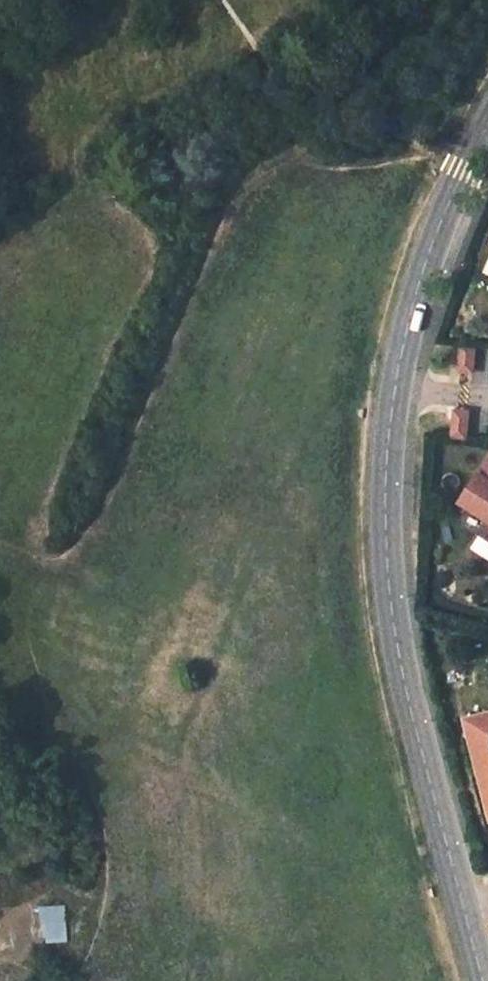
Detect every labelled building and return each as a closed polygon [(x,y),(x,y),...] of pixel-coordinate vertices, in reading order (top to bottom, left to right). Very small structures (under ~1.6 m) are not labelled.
[(481,368),(483,343),(471,342),(468,367),(481,368)] [(473,447),(475,422),(463,421),(460,446),(473,447)] [(466,505),(487,519),(487,471),(466,505)] [(464,722),(470,743),(478,741),(485,768),(477,770),(487,810),(487,716),(464,722)] [(470,743),(477,770),(485,768),(478,741),(470,743)] [(65,941),(66,905),(39,905),(38,940),(65,941)]
